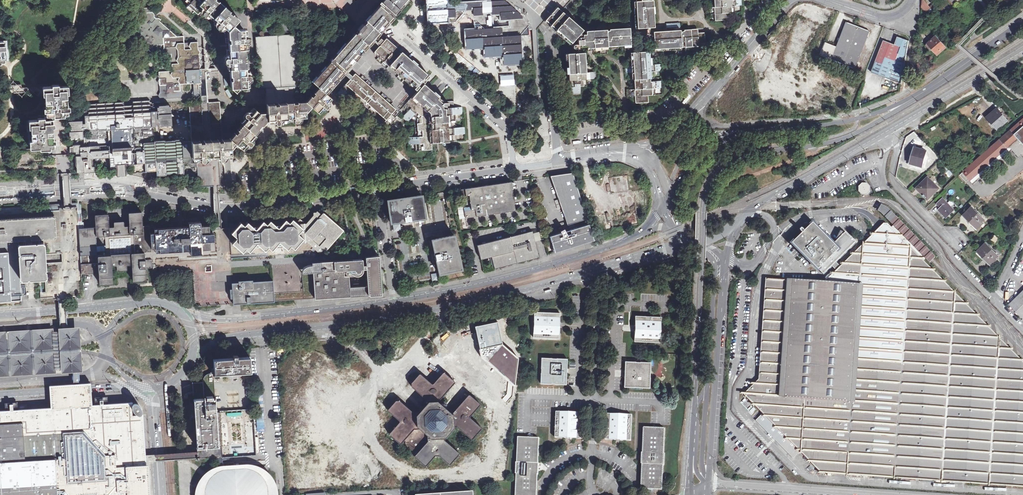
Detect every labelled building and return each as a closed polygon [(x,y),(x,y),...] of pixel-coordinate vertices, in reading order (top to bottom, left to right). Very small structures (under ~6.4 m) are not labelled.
[(227,29),(232,24),(238,18),(232,13),(229,10),(228,10),(223,5),(224,5),(223,5),(218,1),(218,0),(217,1),(216,0),(188,0),(190,2),(187,5),(193,10),(197,13),(202,8),(204,9),(204,10),(204,9),(205,10),(204,10),(203,11),(202,12),(202,13),(202,14),(204,15),(205,15),(206,14),(207,12),(207,13),(208,12),(213,17),(212,18),(213,17),(218,22),(219,22),(218,23),(217,23),(216,24),(216,26),(217,27),(218,27),(219,27),(220,26),(221,24),(221,25),(222,25),(227,29)] [(232,134),(233,135),(230,139),(231,155),(231,149),(234,145),(238,149),(239,148),(241,150),(242,149),(247,143),(247,144),(247,143),(248,145),(249,146),(250,146),(252,145),(252,144),(252,142),(251,141),(250,141),(249,141),(249,140),(250,140),(255,134),(255,135),(255,134),(257,132),(259,129),(260,129),(259,128),(261,125),(262,126),(263,126),(262,126),(267,120),(268,120),(275,119),(275,120),(276,120),(275,121),(275,122),(276,124),(277,124),(278,124),(279,123),(279,122),(279,121),(278,120),(278,119),(279,119),(287,118),(287,121),(287,118),(294,118),(295,118),(294,120),(295,121),(296,122),(297,123),(298,122),(299,121),(299,120),(298,118),(299,118),(306,117),(306,118),(306,112),(311,107),(318,112),(317,112),(322,106),(323,106),(324,106),(324,107),(325,108),(326,108),(327,108),(328,107),(328,105),(327,104),(326,104),(325,103),(326,103),(330,98),(327,94),(326,93),(327,91),(343,73),(350,79),(337,93),(343,97),(348,92),(358,101),(353,106),(363,115),(368,110),(378,118),(373,124),(378,129),(383,123),(388,127),(396,118),(391,114),(392,113),(396,116),(403,108),(406,111),(407,111),(402,117),(407,122),(412,117),(414,120),(415,125),(415,137),(408,137),(409,144),(418,144),(418,150),(432,149),(431,143),(446,142),(456,141),(456,134),(465,134),(465,127),(456,127),(455,114),(462,114),(462,107),(444,108),(444,104),(446,102),(444,101),(441,104),(436,99),(438,97),(433,93),(423,84),(423,83),(429,76),(426,73),(425,75),(405,57),(406,56),(396,47),(395,48),(385,39),(381,44),(379,43),(382,40),(380,39),(376,43),(373,41),(384,28),(383,27),(387,23),(388,22),(389,23),(394,18),(393,17),(394,16),(395,15),(396,15),(400,10),(399,9),(404,4),(405,5),(407,2),(409,0),(386,0),(376,11),(374,13),(364,25),(363,24),(357,30),(358,31),(351,39),(342,49),(327,36),(318,47),(329,56),(333,51),(338,54),(315,80),(313,82),(313,81),(312,81),(318,87),(306,102),(298,102),(297,102),(296,86),(303,86),(300,34),(295,34),(264,36),(264,33),(264,32),(263,32),(262,31),(261,31),(260,31),(259,32),(259,33),(259,34),(260,35),(261,36),(262,35),(262,36),(255,37),(259,88),(266,88),(266,92),(266,100),(267,112),(260,113),(255,109),(256,110),(250,116),(249,114),(248,113),(247,113),(245,114),(245,115),(245,116),(246,117),(247,118),(248,118),(248,119),(247,118),(247,119),(245,122),(243,124),(238,130),(238,129),(237,130),(239,131),(237,132),(235,130),(232,134)] [(480,2),(451,13),(448,0),(438,0),(430,7),(431,32),(452,31),(452,26),(464,25),(468,21),(477,29),(478,38),(469,39),(470,57),(488,56),(488,65),(497,64),(506,64),(507,73),(525,72),(524,45),(532,44),(528,21),(504,0),(480,2)] [(522,3),(538,16),(544,21),(548,24),(560,11),(569,0),(519,0),(522,3)] [(635,28),(654,27),(652,0),(633,0),(635,28)] [(709,12),(710,14),(714,14),(715,21),(728,20),(728,19),(727,13),(735,13),(734,6),(742,5),(741,0),(714,0),(714,7),(709,7),(709,12)] [(931,8),(923,0),(922,8),(926,12),(931,8)] [(180,91),(180,84),(193,83),(194,90),(192,93),(194,97),(208,96),(206,69),(199,69),(199,61),(197,42),(184,43),(184,36),(176,37),(160,21),(161,20),(159,18),(156,18),(154,16),(154,14),(152,12),(152,7),(142,8),(143,22),(137,23),(131,30),(131,33),(134,36),(135,39),(146,50),(147,49),(151,52),(158,52),(157,45),(164,45),(164,48),(162,51),(164,55),(171,55),(171,57),(169,61),(172,64),(172,71),(159,72),(159,78),(157,82),(159,86),(160,92),(158,95),(160,99),(181,98),(183,94),(180,91)] [(576,46),(577,53),(565,54),(566,80),(564,80),(564,87),(569,87),(570,95),(581,94),(580,86),(587,86),(586,79),(593,79),(596,79),(595,72),(585,72),(585,66),(586,66),(586,59),(585,59),(584,52),(579,53),(579,46),(586,46),(586,50),(590,49),(594,49),(600,49),(600,54),(607,54),(607,48),(630,47),(629,31),(629,29),(589,32),(585,32),(585,34),(582,34),(580,34),(579,33),(580,32),(582,30),(572,21),(569,19),(564,15),(560,11),(556,7),(554,9),(544,21),(548,24),(553,28),(557,32),(560,35),(570,43),(576,36),(577,37),(575,40),(575,44),(574,44),(573,44),(572,45),(572,46),(572,47),(573,48),(574,48),(575,48),(575,47),(576,47),(576,46)] [(824,43),(819,55),(854,69),(869,31),(845,22),(835,47),(824,43)] [(653,32),(654,51),(675,50),(675,55),(682,54),(682,52),(681,47),(692,46),(692,51),(699,51),(698,46),(705,46),(704,32),(698,33),(697,29),(692,30),(688,30),(680,31),(680,23),(666,24),(667,31),(653,32)] [(232,24),(227,29),(227,30),(228,38),(225,38),(226,43),(228,42),(229,49),(227,49),(228,50),(229,50),(229,57),(229,58),(228,58),(227,57),(226,57),(225,58),(224,60),(225,61),(226,62),(227,62),(229,61),(229,62),(230,68),(229,68),(229,69),(230,69),(230,75),(230,76),(231,76),(232,80),(230,80),(231,80),(231,88),(237,93),(242,87),(247,87),(246,79),(247,79),(246,79),(246,78),(247,78),(248,79),(249,79),(250,78),(251,77),(250,75),(249,74),(248,74),(246,75),(246,74),(246,68),(247,68),(247,67),(245,67),(245,61),(248,61),(247,56),(245,56),(244,49),(245,48),(244,48),(244,41),(246,41),(247,41),(248,40),(248,39),(248,37),(247,37),(245,37),(244,37),(243,37),(243,29),(238,29),(232,24)] [(647,44),(649,34),(645,33),(640,32),(638,38),(638,39),(638,40),(639,41),(640,42),(641,42),(642,41),(642,43),(647,44)] [(899,79),(911,40),(897,36),(895,45),(884,41),(874,71),(899,79)] [(936,36),(927,44),(933,50),(934,49),(938,55),(946,48),(936,36)] [(650,58),(649,51),(631,52),(630,52),(631,66),(625,66),(626,73),(631,73),(632,79),(634,79),(634,81),(635,89),(630,90),(630,96),(635,96),(635,103),(648,102),(648,95),(655,95),(654,88),(662,88),(661,81),(650,81),(650,78),(654,78),(653,71),(661,71),(660,64),(653,64),(653,58),(650,58)] [(66,85),(44,87),(44,88),(46,115),(41,116),(41,118),(41,120),(29,120),(30,149),(27,149),(11,150),(13,169),(13,171),(13,173),(40,170),(40,173),(64,171),(71,170),(68,120),(68,111),(66,87),(66,85)] [(68,120),(71,170),(73,170),(73,172),(77,172),(77,173),(84,172),(84,173),(95,172),(94,165),(100,165),(100,167),(116,166),(116,164),(125,163),(125,164),(131,164),(131,165),(132,165),(133,173),(147,173),(147,172),(154,171),(154,173),(156,173),(157,175),(184,173),(184,164),(193,164),(192,156),(191,140),(182,141),(182,138),(174,139),(174,140),(165,141),(165,140),(155,140),(155,128),(159,127),(159,126),(172,125),(171,106),(169,106),(169,105),(159,105),(159,107),(157,107),(157,110),(155,111),(154,103),(151,103),(151,102),(150,102),(150,100),(133,101),(133,105),(124,105),(124,102),(88,104),(88,106),(87,106),(87,107),(84,107),(85,123),(83,123),(82,120),(80,120),(80,118),(70,118),(70,120),(68,120)] [(205,103),(189,104),(191,140),(192,156),(198,155),(198,163),(197,163),(199,187),(215,186),(220,186),(220,168),(219,158),(220,159),(220,160),(221,160),(222,159),(223,158),(223,156),(221,113),(220,101),(205,103)] [(997,109),(987,118),(991,122),(992,122),(998,129),(1007,120),(997,109)] [(963,118),(958,113),(953,119),(957,123),(963,118)] [(960,175),(966,182),(969,179),(971,181),(1018,139),(1022,145),(1022,120),(960,175)] [(971,181),(973,184),(1012,151),(1016,155),(1019,152),(1022,156),(1022,145),(1018,139),(971,181)] [(926,151),(915,148),(910,164),(922,167),(926,151)] [(587,219),(574,178),(568,180),(566,173),(552,176),(563,210),(569,212),(571,219),(566,221),(567,225),(576,222),(578,227),(569,229),(570,231),(566,232),(563,228),(559,230),(560,232),(549,236),(553,250),(589,239),(586,231),(590,230),(588,224),(579,226),(578,222),(587,219)] [(939,189),(928,177),(916,188),(920,192),(921,191),(925,194),(924,195),(928,200),(933,195),(931,194),(934,191),(936,192),(939,189)] [(515,209),(511,182),(461,189),(465,218),(514,211),(515,209)] [(986,194),(992,189),(987,183),(981,189),(986,194)] [(864,184),(859,189),(864,195),(870,189),(864,184)] [(1003,202),(1013,191),(1011,189),(1001,200),(1003,202)] [(425,218),(421,195),(387,200),(390,222),(425,218)] [(954,210),(943,199),(937,204),(941,208),(939,210),(946,218),(954,210)] [(54,216),(55,238),(31,240),(31,243),(44,242),(46,278),(47,292),(41,293),(41,298),(54,297),(61,297),(83,296),(81,274),(79,229),(77,203),(67,203),(16,207),(0,208),(0,219),(54,216)] [(880,213),(890,222),(893,219),(895,217),(887,208),(881,205),(879,207),(877,211),(880,213)] [(972,208),(964,216),(970,222),(977,228),(983,222),(985,220),(972,208)] [(233,223),(231,227),(231,257),(272,255),(303,253),(303,250),(311,250),(313,251),(314,251),(315,250),(317,252),(322,251),(324,249),(326,250),(344,230),(339,226),(340,225),(341,223),(341,220),(341,217),(340,215),(338,213),(336,212),(334,210),(331,210),(328,211),(326,212),(325,214),(323,212),(321,214),(317,211),(316,212),(313,212),(313,215),(306,223),(304,223),(299,219),(297,221),(296,219),(294,221),(292,218),(289,222),(285,219),(283,222),(281,220),(280,222),(279,221),(276,221),(275,222),(273,221),(272,222),(269,220),(266,224),(263,220),(260,223),(259,222),(258,223),(257,223),(253,223),(253,224),(251,222),(249,224),(247,221),(244,225),(240,222),(238,225),(237,223),(235,225),(233,223)] [(96,228),(79,229),(81,274),(95,273),(98,272),(99,283),(112,283),(112,282),(111,266),(116,266),(117,270),(126,270),(127,270),(127,269),(127,265),(132,264),(133,280),(133,281),(146,280),(145,268),(152,267),(152,266),(151,252),(150,228),(149,225),(142,226),(141,212),(129,213),(130,226),(124,227),(123,222),(114,222),(114,227),(109,228),(108,214),(95,215),(96,228)] [(21,279),(46,278),(44,242),(31,243),(31,240),(55,238),(54,216),(0,219),(0,241),(18,239),(25,239),(25,243),(19,244),(19,253),(20,253),(21,256),(19,256),(21,279)] [(758,380),(744,394),(763,413),(757,420),(794,457),(800,451),(821,471),(820,473),(1022,487),(1022,362),(1015,354),(1004,344),(994,333),(984,323),(972,310),(949,290),(923,261),(925,259),(930,263),(934,261),(935,257),(916,238),(895,217),(893,219),(890,222),(894,226),(891,229),(887,225),(883,224),(882,226),(868,239),(840,266),(838,264),(859,243),(846,231),(845,232),(834,243),(836,245),(833,248),(810,226),(805,231),(802,229),(800,231),(803,233),(795,241),(793,241),(793,244),(800,251),(803,248),(818,263),(815,266),(819,270),(827,261),(832,266),(836,270),(825,281),(825,283),(807,281),(782,280),(769,279),(762,376),(758,380)] [(187,225),(150,228),(151,252),(190,250),(190,254),(202,254),(202,249),(210,249),(209,241),(214,240),(213,233),(216,233),(215,228),(210,228),(210,224),(201,224),(201,220),(187,221),(187,225)] [(977,228),(970,222),(969,223),(977,231),(984,223),(983,222),(977,228)] [(233,304),(231,283),(233,282),(232,266),(232,263),(231,257),(231,227),(223,227),(215,228),(216,233),(213,233),(214,240),(209,241),(210,249),(202,249),(202,254),(190,254),(190,250),(151,252),(152,266),(155,266),(159,266),(160,272),(192,270),(194,302),(198,302),(198,306),(220,304),(221,304),(224,304),(228,304),(233,304)] [(842,229),(834,243),(845,232),(842,229)] [(539,258),(532,231),(477,245),(480,259),(493,256),(494,260),(492,260),(495,269),(539,258)] [(460,267),(454,235),(432,240),(438,271),(460,267)] [(999,239),(995,235),(991,239),(995,243),(999,239)] [(22,300),(21,279),(19,256),(19,253),(19,244),(18,239),(0,241),(0,301),(22,300)] [(986,244),(977,252),(983,258),(990,264),(996,258),(998,256),(986,244)] [(803,248),(800,251),(812,263),(815,266),(818,263),(803,248)] [(313,265),(309,267),(307,270),(307,272),(317,272),(319,297),(319,298),(387,294),(385,255),(376,256),(376,250),(368,251),(367,251),(365,252),(365,253),(365,259),(321,262),(317,262),(317,264),(313,265)] [(990,264),(983,258),(982,259),(990,267),(997,260),(996,258),(990,264)] [(827,271),(832,266),(827,261),(819,270),(824,275),(825,273),(824,271),(825,270),(827,271)] [(301,263),(274,264),(274,267),(275,279),(276,280),(277,292),(277,301),(319,298),(319,297),(317,262),(301,263)] [(242,282),(233,282),(231,283),(233,304),(242,303),(273,302),(277,301),(277,292),(276,280),(256,281),(256,279),(242,280),(242,282)] [(1009,305),(1022,319),(1022,291),(1009,305)] [(560,312),(534,311),(533,337),(558,339),(559,325),(560,312)] [(662,317),(636,315),(635,328),(635,341),(661,342),(662,317)] [(12,376),(35,374),(57,373),(56,369),(62,369),(62,372),(74,372),(82,371),(82,370),(81,355),(81,352),(80,350),(80,349),(80,347),(80,344),(80,342),(79,330),(79,326),(63,327),(59,327),(60,331),(54,332),(54,328),(33,329),(9,330),(0,331),(0,376),(12,376)] [(378,340),(377,339),(373,343),(374,344),(375,349),(374,350),(378,354),(379,353),(384,352),(385,354),(389,349),(387,348),(387,343),(388,342),(384,338),(383,340),(378,340)] [(396,400),(388,409),(388,410),(392,413),(400,420),(400,422),(390,433),(390,434),(400,443),(401,443),(403,441),(406,440),(406,442),(407,444),(408,446),(409,447),(411,448),(413,449),(415,450),(417,450),(417,453),(415,455),(415,457),(426,465),(427,465),(435,455),(439,455),(449,464),(451,464),(459,454),(459,453),(459,452),(445,440),(444,433),(451,426),(457,426),(471,438),(473,438),(481,428),(481,427),(479,425),(486,418),(491,423),(492,446),(502,445),(499,393),(489,394),(490,409),(484,416),(484,417),(478,424),(470,417),(470,416),(480,405),(480,404),(470,395),(468,395),(455,410),(453,412),(453,414),(446,408),(469,382),(469,383),(467,385),(485,384),(485,382),(498,381),(505,380),(502,341),(464,343),(464,349),(466,381),(467,380),(467,381),(448,401),(444,406),(438,400),(439,400),(454,382),(455,381),(444,372),(433,383),(432,384),(421,374),(419,374),(412,382),(412,386),(425,398),(425,404),(422,408),(419,412),(413,412),(399,400),(396,400)] [(249,356),(213,358),(214,372),(214,377),(250,375),(249,356)] [(567,359),(542,358),(541,384),(566,384),(567,371),(567,359)] [(651,362),(626,361),(625,374),(624,387),(650,388),(651,362)] [(204,379),(203,383),(204,398),(206,398),(206,396),(213,396),(213,398),(215,397),(214,377),(214,372),(211,372),(206,375),(204,379)] [(148,464),(145,464),(145,457),(144,443),(142,414),(132,415),(132,402),(92,405),(91,398),(91,389),(90,383),(75,384),(50,386),(50,392),(50,400),(51,407),(0,410),(0,494),(150,494),(148,464)] [(213,396),(206,396),(206,398),(204,398),(203,383),(193,383),(193,390),(193,395),(193,399),(188,399),(190,418),(195,418),(197,447),(207,446),(208,453),(208,458),(256,455),(253,409),(216,412),(215,397),(213,398),(213,396)] [(748,412),(752,416),(757,410),(753,407),(748,412)] [(583,413),(557,412),(556,437),(569,437),(582,438),(583,413)] [(632,414),(607,413),(606,439),(619,440),(632,440),(632,414)] [(656,427),(645,427),(644,452),(643,452),(643,457),(643,464),(643,488),(650,488),(654,489),(664,489),(665,464),(666,464),(666,453),(665,453),(666,427),(659,427),(656,427)] [(541,437),(519,436),(518,461),(517,461),(517,473),(518,473),(516,494),(538,494),(539,485),(539,481),(539,474),(540,474),(540,465),(540,462),(541,437)] [(370,441),(368,444),(382,457),(384,454),(370,441)] [(201,494),(276,494),(275,488),(274,483),(272,479),(269,476),(268,474),(264,471),(258,467),(256,467),(252,465),(247,465),(226,466),(222,467),(220,467),(216,469),(211,473),(208,475),(205,481),(203,485),(201,491),(201,494)]
